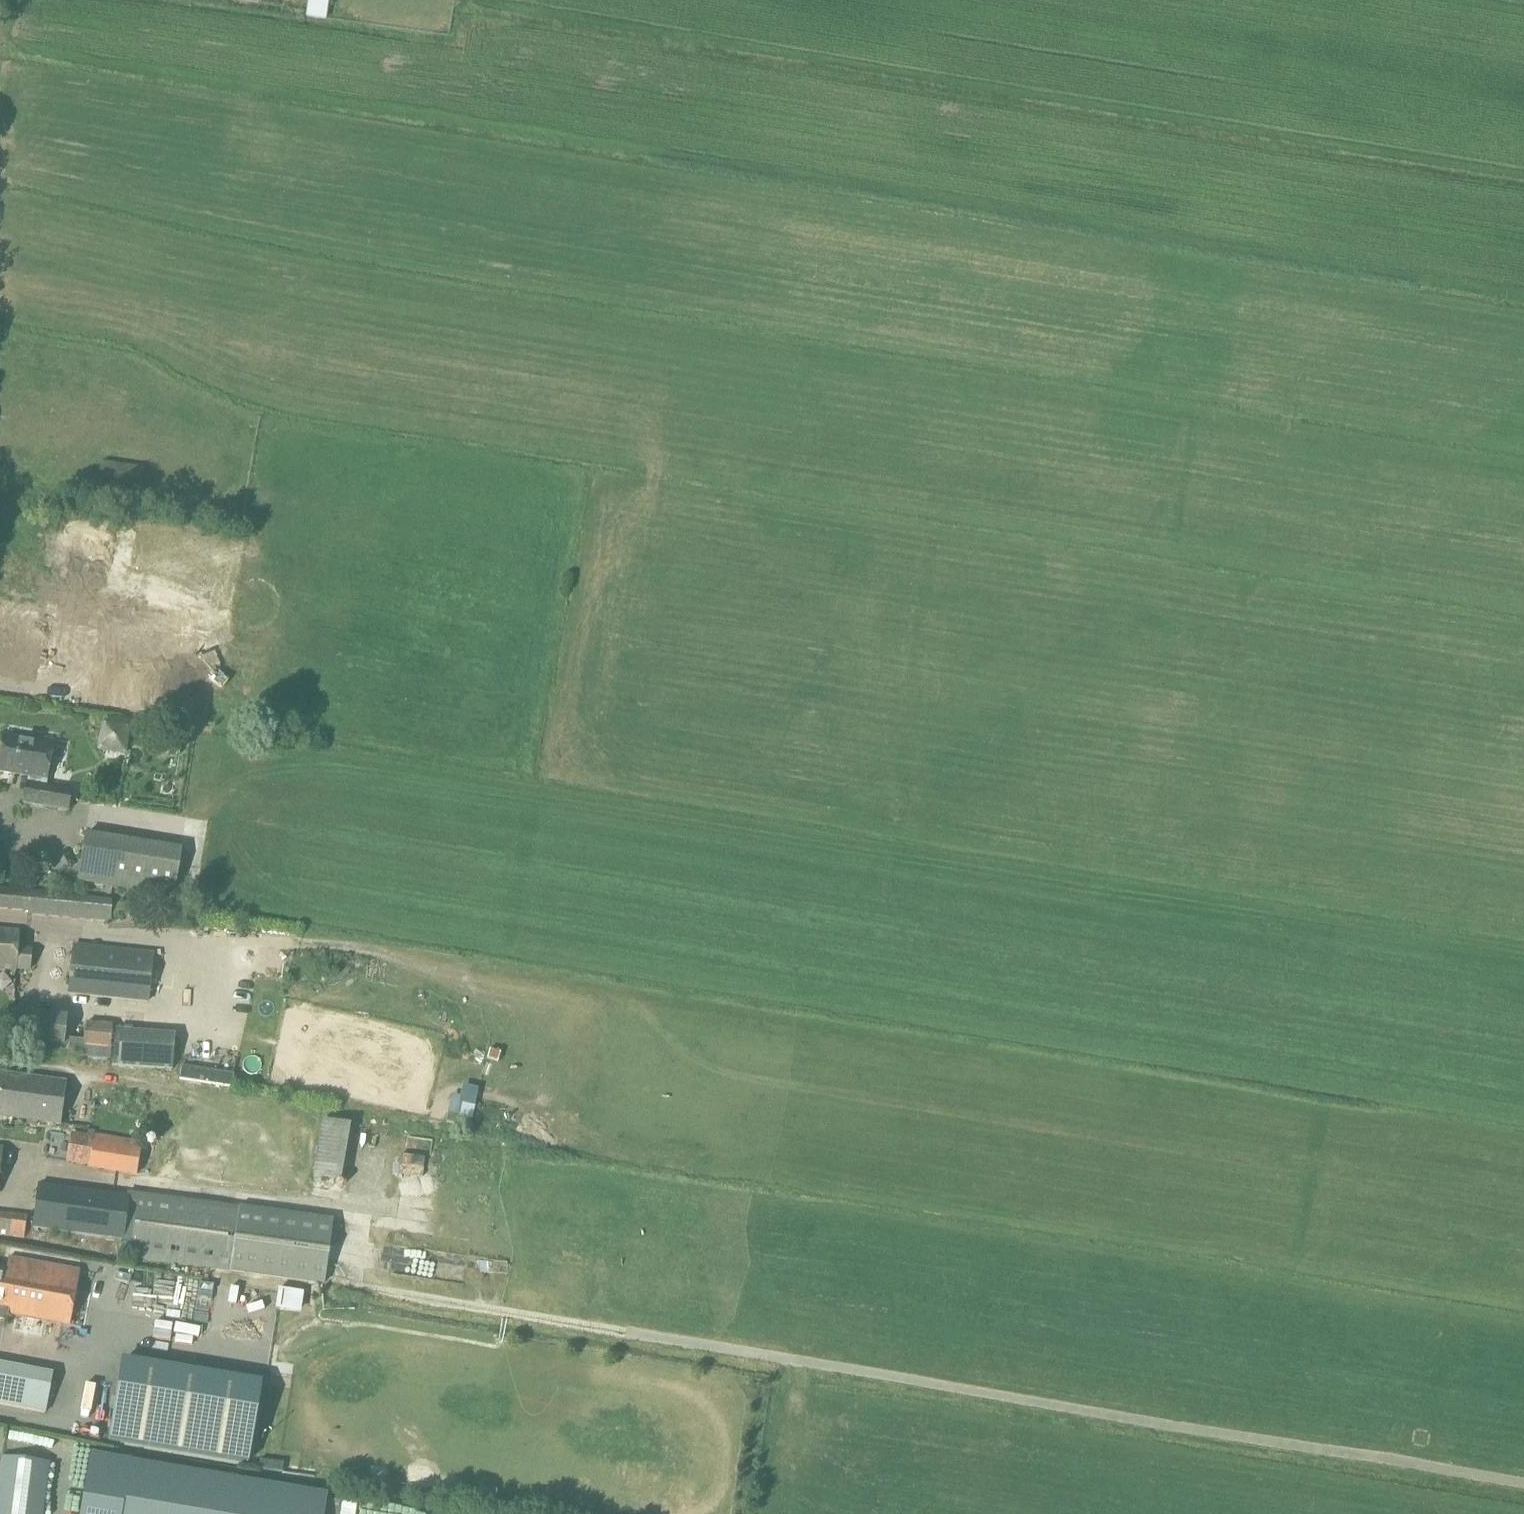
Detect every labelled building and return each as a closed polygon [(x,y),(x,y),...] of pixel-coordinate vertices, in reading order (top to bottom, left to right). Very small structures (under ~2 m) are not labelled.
[(36,681),(46,635),(0,629),(0,676),(36,681)] [(129,729),(103,724),(99,750),(125,754),(129,729)] [(33,741),(4,737),(1,754),(0,756),(0,772),(29,777),(24,804),(68,811),(72,791),(46,787),(54,741),(34,738),(33,741)] [(87,835),(79,882),(174,898),(182,850),(87,835)] [(110,922),(111,915),(131,916),(132,904),(112,903),(112,900),(53,895),(53,893),(0,889),(0,909),(30,911),(29,915),(110,922)] [(16,972),(17,970),(31,971),(32,950),(18,949),(20,932),(0,930),(0,970),(16,972)] [(75,946),(70,994),(149,1001),(154,954),(75,946)] [(113,1027),(67,1022),(67,1018),(15,1012),(11,1049),(39,1052),(110,1059),(113,1027)] [(234,1074),(181,1066),(179,1079),(232,1087),(234,1074)] [(60,1125),(66,1083),(0,1074),(0,1117),(60,1125)] [(322,1116),(313,1174),(344,1179),(354,1121),(322,1116)] [(94,1135),(94,1136),(72,1133),(68,1162),(90,1165),(89,1167),(137,1175),(141,1142),(95,1135),(94,1135)] [(333,1220),(240,1207),(129,1192),(129,1197),(40,1185),(34,1227),(123,1239),(121,1255),(232,1271),(324,1284),(333,1220)] [(0,1215),(0,1235),(23,1239),(26,1219),(0,1215)] [(69,1326),(79,1271),(9,1258),(7,1268),(0,1266),(0,1313),(69,1326)] [(260,1392),(120,1369),(109,1440),(248,1463),(260,1392)] [(327,1494),(90,1454),(80,1513),(324,1513),(327,1494)] [(0,1473),(0,1513),(43,1513),(50,1465),(2,1459),(0,1473)]
